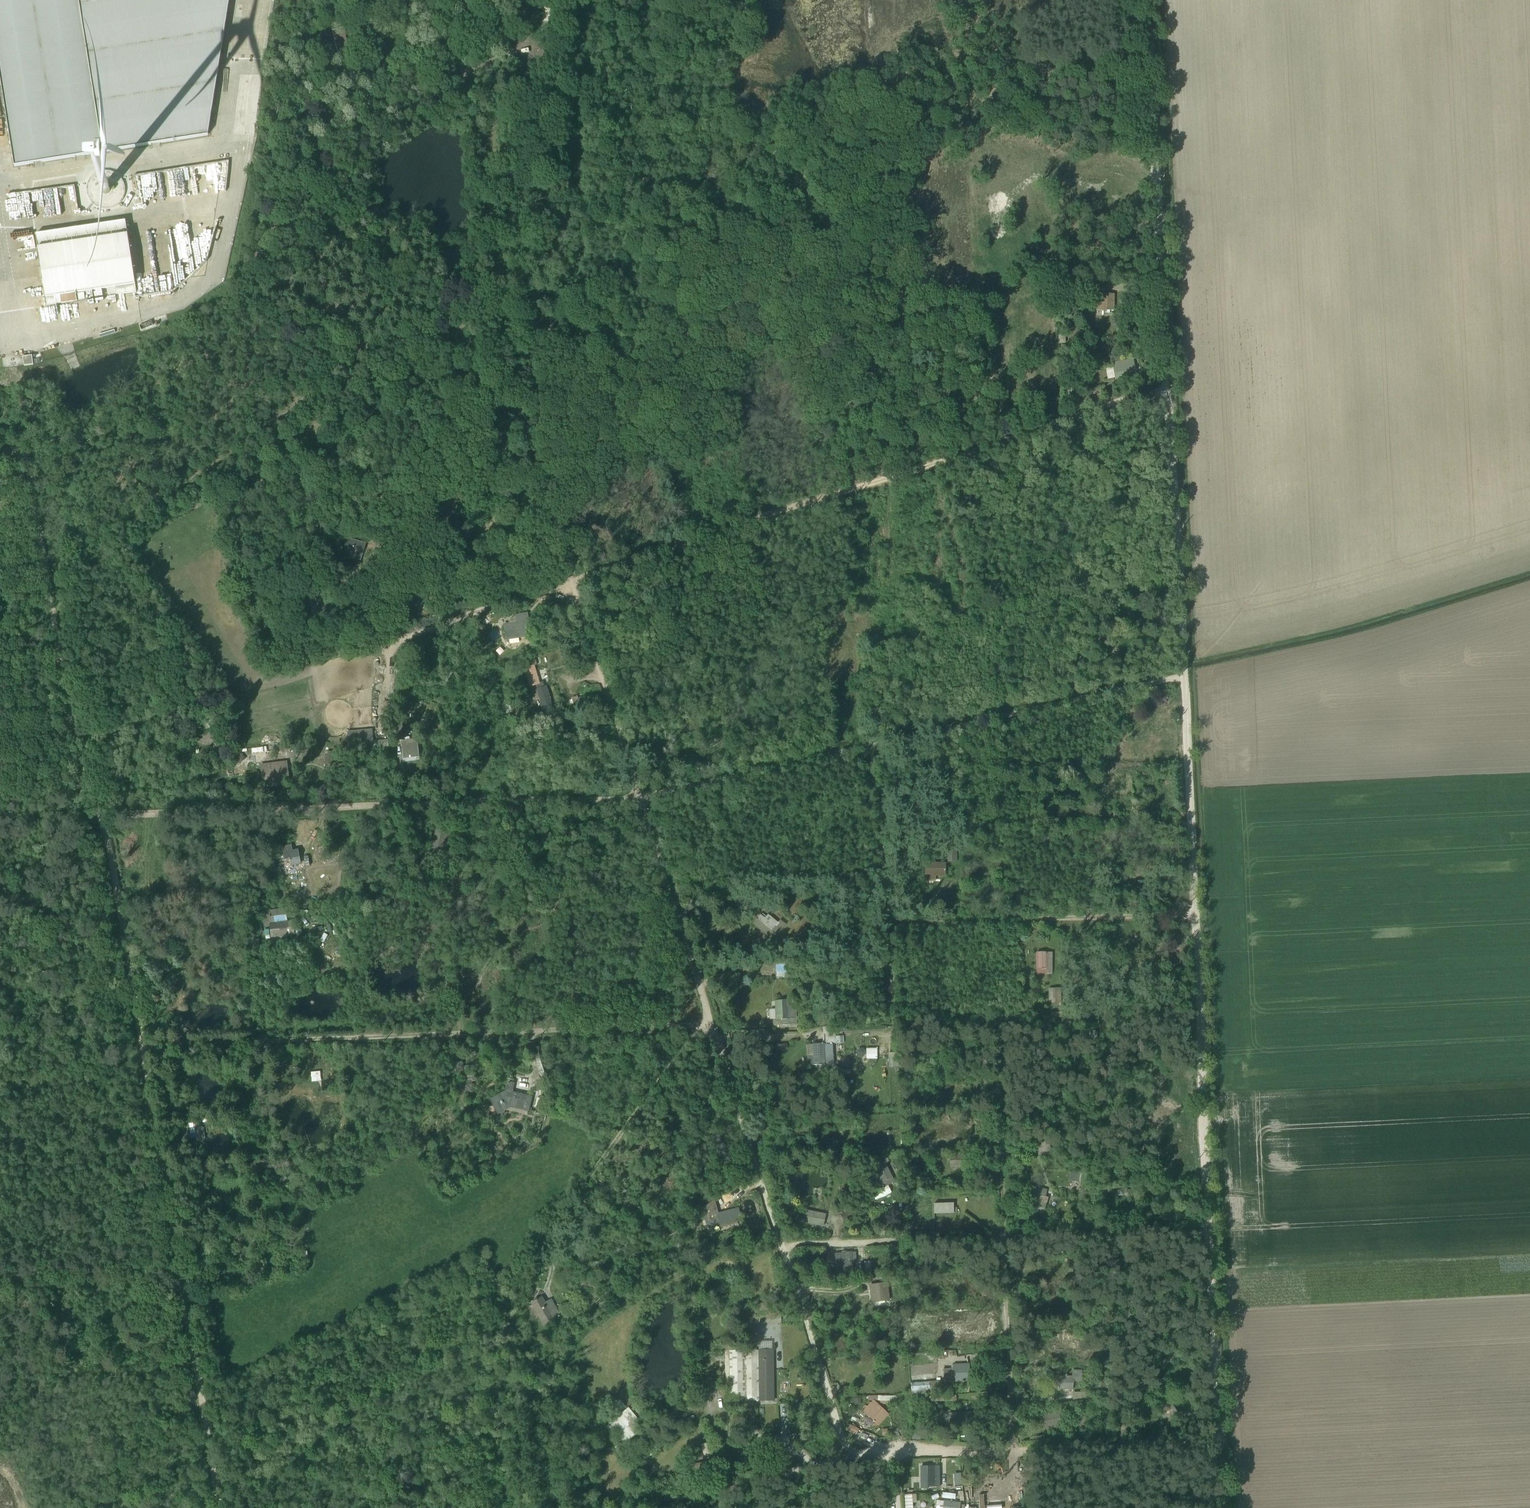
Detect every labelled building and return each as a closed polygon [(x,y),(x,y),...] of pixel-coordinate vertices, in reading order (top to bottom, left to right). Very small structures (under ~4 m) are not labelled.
[(12,165),(211,134),(230,0),(0,0),(0,85),(12,165)] [(460,9),(478,3),(477,0),(457,0),(460,9)] [(540,28),(552,29),(554,9),(542,8),(542,9),(540,28)] [(482,43),(472,46),(475,56),(486,52),(482,43)] [(391,77),(388,69),(376,72),(379,80),(391,77)] [(538,73),(537,69),(523,73),(522,70),(513,72),(516,85),(540,80),(538,73)] [(525,120),(525,131),(543,131),(543,119),(525,120)] [(313,143),(316,150),(326,145),(323,138),(313,143)] [(529,145),(512,147),(513,159),(530,158),(529,145)] [(1076,178),(1092,181),(1093,175),(1077,173),(1076,178)] [(126,234),(40,246),(48,302),(133,290),(126,234)] [(36,239),(27,240),(28,249),(36,249),(36,239)] [(1070,294),(1083,293),(1083,284),(1073,284),(1073,285),(1070,285),(1070,294)] [(1061,306),(1069,305),(1068,285),(1058,286),(1058,301),(1061,301),(1061,306)] [(1095,294),(1095,311),(1113,311),(1114,295),(1095,294)] [(606,302),(596,310),(608,322),(617,314),(606,302)] [(157,316),(138,322),(141,332),(160,326),(157,316)] [(462,335),(458,348),(475,353),(479,341),(462,335)] [(1032,356),(1040,354),(1039,348),(1030,350),(1032,356)] [(32,355),(22,356),(24,366),(34,365),(32,355)] [(1106,369),(1108,379),(1115,378),(1115,380),(1136,376),(1133,359),(1112,363),(1113,368),(1106,369)] [(1040,373),(1044,390),(1057,387),(1054,370),(1040,373)] [(388,425),(384,431),(391,435),(395,428),(388,425)] [(366,544),(347,538),(343,553),(351,555),(350,561),(360,564),(366,544)] [(1071,618),(1080,617),(1078,608),(1070,609),(1071,618)] [(483,613),(479,619),(486,624),(490,619),(483,613)] [(510,623),(503,625),(505,641),(531,637),(527,613),(509,616),(510,623)] [(25,654),(25,658),(38,656),(34,632),(27,633),(29,650),(31,650),(31,653),(25,654)] [(528,646),(529,653),(536,652),(535,645),(528,646)] [(537,666),(536,660),(527,663),(528,667),(524,668),(531,693),(533,700),(539,699),(545,716),(554,713),(546,686),(544,687),(543,682),(539,683),(535,666),(537,666)] [(577,696),(571,698),(575,711),(586,707),(583,697),(578,699),(577,696)] [(504,707),(501,708),(502,715),(518,712),(516,703),(510,704),(509,700),(503,701),(504,707)] [(1147,713),(1146,724),(1160,725),(1161,713),(1147,713)] [(512,730),(508,716),(501,718),(504,732),(512,730)] [(401,740),(404,763),(420,761),(417,738),(408,739),(408,737),(403,738),(402,721),(393,722),(394,729),(395,729),(396,736),(395,737),(395,741),(401,740)] [(348,733),(349,751),(374,749),(373,730),(348,733)] [(265,747),(255,748),(257,762),(267,760),(265,747)] [(299,758),(312,756),(311,750),(298,751),(299,758)] [(246,759),(241,753),(234,758),(239,765),(246,759)] [(265,764),(268,786),(287,784),(285,762),(265,764)] [(1083,787),(1099,788),(1100,780),(1084,779),(1083,787)] [(1097,823),(1120,826),(1122,810),(1115,809),(1114,821),(1108,820),(1098,819),(1097,823)] [(1142,825),(1158,823),(1157,813),(1141,815),(1142,825)] [(451,833),(434,829),(429,849),(446,852),(451,833)] [(327,842),(315,846),(318,855),(326,853),(327,854),(330,853),(327,842)] [(283,851),(276,853),(278,860),(279,860),(279,861),(284,861),(285,866),(291,865),(291,866),(301,864),(299,850),(292,851),(291,844),(282,845),(283,851)] [(947,862),(957,862),(957,851),(957,848),(947,848),(947,851),(947,862)] [(924,862),(924,876),(945,877),(946,863),(924,862)] [(1142,877),(1128,876),(1128,882),(1132,882),(1132,888),(1141,888),(1142,877)] [(573,883),(560,883),(560,894),(574,894),(573,883)] [(753,908),(759,910),(762,902),(756,900),(753,908)] [(269,910),(262,911),(264,927),(270,927),(271,938),(294,935),(293,921),(288,922),(286,909),(269,910)] [(778,922),(777,923),(764,912),(761,915),(760,915),(752,924),(772,939),(778,931),(779,933),(786,925),(780,920),(778,922)] [(1187,920),(1174,919),(1174,927),(1187,928),(1187,920)] [(253,930),(246,930),(245,939),(246,939),(246,949),(259,949),(259,939),(253,940),(253,930)] [(1147,932),(1137,932),(1137,943),(1147,944),(1147,932)] [(805,953),(813,950),(811,943),(802,946),(805,953)] [(1037,953),(1036,974),(1052,974),(1052,953),(1037,953)] [(788,966),(789,961),(776,960),(775,972),(777,972),(776,978),(788,978),(789,973),(788,973),(789,966),(788,966)] [(1048,988),(1049,1003),(1061,1002),(1060,988),(1048,988)] [(773,1020),(774,1026),(797,1025),(796,1006),(788,1006),(788,1000),(775,1001),(775,1009),(770,1010),(770,1020),(773,1020)] [(1049,1021),(1062,1021),(1062,1012),(1049,1012),(1049,1021)] [(812,1045),(807,1045),(808,1057),(807,1057),(807,1065),(811,1065),(812,1068),(815,1068),(815,1065),(819,1065),(820,1071),(828,1071),(828,1067),(834,1066),(832,1045),(824,1045),(824,1044),(836,1044),(836,1037),(836,1027),(823,1028),(823,1034),(822,1034),(823,1044),(812,1044),(812,1045)] [(877,1048),(866,1048),(865,1059),(876,1059),(877,1048)] [(889,1067),(900,1067),(899,1054),(888,1055),(889,1067)] [(323,1061),(323,1071),(333,1072),(333,1061),(323,1061)] [(507,1081),(505,1091),(489,1100),(498,1115),(511,1108),(529,1112),(533,1096),(513,1092),(515,1083),(507,1081)] [(952,1084),(938,1084),(938,1096),(952,1097),(952,1084)] [(240,1107),(248,1107),(248,1097),(240,1096),(240,1107)] [(535,1107),(541,1109),(543,1100),(537,1098),(535,1107)] [(1048,1109),(1037,1112),(1039,1118),(1045,1117),(1046,1118),(1050,1117),(1048,1109)] [(200,1122),(182,1125),(184,1139),(197,1137),(196,1134),(201,1133),(200,1122)] [(938,1138),(952,1137),(952,1125),(938,1125),(938,1138)] [(259,1149),(272,1146),(271,1138),(258,1140),(259,1149)] [(914,1146),(923,1145),(922,1138),(913,1139),(914,1146)] [(1048,1141),(1037,1143),(1039,1155),(1050,1153),(1048,1141)] [(850,1153),(842,1153),(842,1163),(863,1163),(863,1152),(850,1152),(850,1153)] [(962,1153),(949,1153),(950,1166),(962,1166),(962,1153)] [(881,1183),(884,1188),(895,1182),(886,1164),(885,1164),(882,1158),(871,1163),(875,1170),(881,1183)] [(1070,1182),(1079,1182),(1079,1172),(1070,1172),(1070,1182)] [(663,1191),(675,1187),(673,1180),(661,1184),(663,1191)] [(927,1190),(942,1189),(942,1181),(927,1181),(927,1190)] [(278,1193),(280,1200),(287,1199),(286,1194),(290,1193),(288,1185),(283,1186),(284,1191),(278,1193)] [(1033,1189),(1027,1210),(1043,1215),(1048,1198),(1045,1197),(1046,1193),(1033,1189)] [(1125,1189),(1115,1190),(1116,1197),(1123,1196),(1124,1196),(1129,1197),(1131,1191),(1125,1189)] [(739,1208),(719,1213),(715,1201),(700,1209),(707,1226),(719,1223),(720,1228),(742,1222),(739,1208)] [(934,1204),(934,1214),(957,1213),(957,1208),(953,1208),(953,1204),(934,1204)] [(855,1206),(840,1214),(844,1222),(860,1214),(855,1206)] [(805,1210),(802,1223),(823,1227),(826,1214),(805,1210)] [(650,1241),(673,1230),(670,1223),(647,1234),(650,1241)] [(1123,1248),(1108,1248),(1108,1261),(1123,1260),(1123,1248)] [(856,1252),(834,1254),(836,1274),(847,1273),(847,1271),(853,1270),(853,1262),(855,1262),(855,1260),(856,1260),(856,1252)] [(865,1274),(871,1274),(871,1267),(877,1267),(876,1261),(870,1261),(870,1262),(864,1262),(865,1274)] [(284,1270),(285,1265),(268,1262),(267,1268),(284,1270)] [(1048,1263),(1049,1275),(1064,1274),(1063,1262),(1048,1263)] [(949,1275),(951,1295),(963,1294),(962,1280),(957,1280),(956,1274),(949,1275)] [(869,1285),(872,1303),(890,1301),(887,1282),(869,1285)] [(534,1299),(530,1302),(544,1327),(561,1316),(551,1299),(545,1302),(542,1296),(535,1301),(534,1299)] [(565,1309),(575,1304),(572,1298),(562,1303),(565,1309)] [(1053,1337),(1054,1350),(1077,1347),(1075,1335),(1069,1336),(1069,1333),(1067,1334),(1067,1330),(1055,1331),(1056,1337),(1053,1337)] [(758,1351),(725,1351),(725,1401),(774,1401),(774,1350),(773,1350),(772,1346),(758,1346),(758,1351)] [(1091,1358),(1107,1358),(1107,1349),(1091,1349),(1091,1358)] [(808,1375),(804,1362),(787,1365),(788,1368),(802,1367),(804,1375),(808,1375)] [(951,1366),(951,1369),(943,1370),(944,1380),(953,1380),(953,1382),(969,1381),(968,1365),(951,1366)] [(1121,1387),(1126,1383),(1117,1368),(1107,1375),(1110,1380),(1115,1377),(1121,1387)] [(1058,1376),(1058,1389),(1072,1390),(1072,1383),(1074,1383),(1074,1382),(1082,1382),(1082,1371),(1072,1370),(1072,1376),(1058,1376)] [(1191,1370),(1177,1371),(1178,1383),(1192,1382),(1191,1370)] [(1101,1394),(1109,1394),(1109,1380),(1101,1380),(1101,1384),(1100,1384),(1101,1394)] [(911,1395),(950,1393),(950,1390),(953,1390),(953,1385),(950,1385),(941,1385),(940,1381),(911,1383),(911,1395)] [(1072,1403),(1085,1402),(1085,1392),(1071,1393),(1072,1403)] [(925,1403),(936,1402),(956,1400),(956,1395),(935,1397),(935,1395),(924,1396),(925,1403)] [(879,1404),(896,1405),(896,1396),(868,1396),(868,1401),(879,1401),(879,1404)] [(612,1418),(625,1407),(620,1401),(607,1411),(612,1418)] [(872,1421),(874,1423),(875,1422),(878,1425),(888,1415),(873,1401),(864,1411),(873,1421),(872,1421)] [(1176,1401),(1166,1407),(1173,1416),(1182,1410),(1176,1401)] [(613,1436),(611,1435),(615,1432),(618,1436),(617,1437),(618,1438),(617,1443),(612,1447),(623,1458),(630,1450),(626,1446),(630,1442),(629,1441),(643,1429),(638,1422),(639,1420),(628,1408),(608,1424),(609,1425),(605,1428),(604,1426),(601,1429),(610,1439),(613,1436)] [(961,1427),(961,1425),(978,1425),(978,1412),(954,1413),(948,1413),(948,1425),(959,1425),(959,1427),(961,1427)] [(1089,1423),(1088,1416),(1075,1418),(1076,1428),(1086,1426),(1086,1423),(1089,1423)] [(653,1433),(649,1427),(639,1434),(644,1440),(653,1433)] [(638,1461),(652,1455),(650,1450),(636,1456),(638,1461)] [(928,1487),(940,1487),(939,1466),(920,1466),(921,1489),(928,1489),(928,1487)] [(949,1488),(962,1487),(961,1474),(954,1474),(948,1474),(949,1488)] [(1001,1500),(983,1501),(984,1507),(1002,1507),(1001,1500)]
